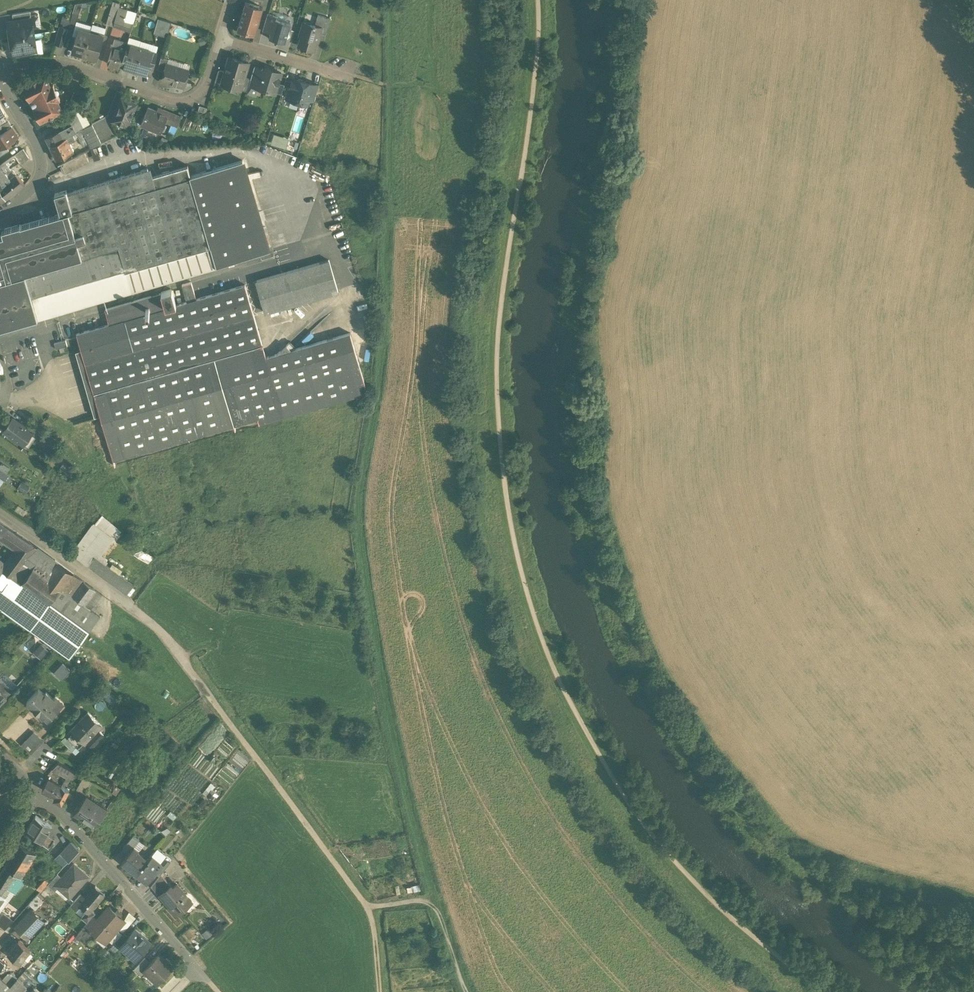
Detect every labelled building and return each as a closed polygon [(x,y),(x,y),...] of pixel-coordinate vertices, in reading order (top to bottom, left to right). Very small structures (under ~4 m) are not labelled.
[(245,2),(237,29),(254,34),(262,7),(245,2)] [(127,10),(118,7),(117,12),(113,26),(121,29),(127,10)] [(110,10),(106,24),(113,26),(117,12),(110,10)] [(136,12),(127,10),(121,29),(130,32),(136,12)] [(30,11),(12,14),(14,21),(28,18),(28,19),(31,18),(30,11)] [(73,12),(66,36),(72,37),(79,14),(73,12)] [(268,13),(263,30),(271,33),(275,19),(276,19),(277,16),(268,13)] [(331,18),(318,14),(314,25),(321,27),(319,33),(326,35),(331,18)] [(14,21),(9,22),(8,23),(9,29),(10,30),(11,37),(34,34),(32,25),(29,25),(28,19),(28,18),(14,21)] [(165,20),(158,18),(154,31),(161,33),(165,20)] [(276,19),(275,19),(271,33),(269,38),(285,43),(291,23),(276,19)] [(171,22),(165,20),(161,33),(168,35),(171,22)] [(314,25),(304,22),(300,35),(302,36),(299,44),(306,47),(314,50),(319,33),(321,27),(314,25)] [(61,26),(56,43),(63,45),(68,28),(61,26)] [(77,30),(71,51),(83,55),(90,33),(77,30)] [(104,35),(90,31),(90,33),(83,55),(97,59),(104,35)] [(34,34),(11,37),(13,45),(12,46),(13,52),(14,53),(33,50),(32,43),(35,42),(34,34)] [(128,43),(114,39),(107,63),(120,67),(121,65),(127,44),(128,43)] [(142,48),(127,44),(121,65),(135,70),(142,48)] [(156,53),(142,48),(135,70),(150,74),(156,53)] [(225,71),(221,83),(241,89),(244,77),(249,62),(229,56),(225,71)] [(161,57),(157,69),(164,71),(166,64),(167,64),(168,59),(161,57)] [(167,64),(166,64),(164,71),(161,80),(183,86),(188,70),(167,64)] [(264,69),(254,66),(251,79),(249,83),(259,86),(264,69)] [(272,69),(264,67),(264,69),(259,86),(258,87),(265,89),(266,92),(271,94),(274,92),(275,92),(281,72),(277,71),(278,70),(273,69),(272,69)] [(225,71),(218,69),(215,81),(221,83),(225,71)] [(45,75),(37,79),(32,77),(30,82),(26,85),(27,88),(25,89),(30,100),(30,99),(34,106),(33,107),(38,117),(41,116),(43,120),(48,117),(52,119),(54,114),(62,110),(57,100),(60,99),(53,85),(50,86),(45,75)] [(251,79),(244,77),(241,89),(247,91),(249,83),(251,79)] [(313,83),(296,79),(296,80),(295,79),(292,81),(290,87),(291,90),(293,90),(291,99),(307,104),(308,98),(313,84),(313,83)] [(313,84),(308,98),(314,100),(318,86),(313,84)] [(136,102),(122,97),(113,119),(125,124),(128,122),(136,102)] [(162,113),(148,107),(141,124),(161,132),(165,120),(177,125),(181,117),(163,110),(162,113)] [(82,110),(78,108),(76,114),(83,128),(89,125),(82,110)] [(0,116),(0,126),(2,125),(1,124),(8,120),(5,114),(4,114),(0,116)] [(76,114),(69,118),(71,123),(76,132),(79,131),(78,130),(82,129),(83,128),(76,114)] [(187,115),(182,127),(187,130),(192,117),(187,115)] [(69,118),(61,122),(63,127),(71,123),(69,118)] [(1,124),(2,125),(0,126),(0,133),(1,133),(12,126),(8,120),(1,124)] [(63,127),(60,129),(64,137),(67,136),(73,133),(76,132),(71,123),(63,127)] [(83,128),(82,129),(88,143),(91,148),(102,143),(92,124),(89,125),(83,128)] [(0,134),(0,148),(6,145),(18,137),(12,126),(1,133),(0,134)] [(60,129),(46,136),(50,144),(64,137),(60,129)] [(83,131),(79,131),(76,132),(83,146),(88,143),(83,131)] [(64,137),(50,144),(57,158),(74,150),(69,141),(67,136),(64,137)] [(9,150),(6,145),(0,148),(0,155),(9,150)] [(19,162),(20,164),(29,158),(23,149),(15,155),(19,162)] [(85,152),(62,163),(65,169),(88,158),(85,152)] [(0,165),(0,175),(5,172),(11,167),(19,162),(15,155),(0,165)] [(21,222),(2,227),(4,232),(0,234),(0,326),(269,250),(242,161),(152,186),(147,167),(67,190),(66,187),(55,191),(60,211),(21,222)] [(16,174),(11,167),(5,172),(10,178),(16,174)] [(5,172),(0,175),(0,180),(2,183),(3,185),(10,178),(5,172)] [(0,188),(0,189),(1,191),(6,198),(14,193),(25,184),(16,174),(10,178),(3,185),(0,188)] [(329,259),(257,280),(266,312),(338,292),(329,259)] [(187,301),(176,304),(172,289),(161,292),(161,293),(105,309),(109,324),(76,333),(94,393),(112,458),(257,416),(259,424),(367,392),(350,333),(266,357),(245,285),(196,299),(191,282),(182,284),(187,301)] [(66,339),(54,343),(56,348),(67,345),(66,339)] [(32,430),(13,417),(5,430),(23,443),(32,430)] [(45,432),(39,442),(48,449),(55,439),(45,432)] [(0,468),(0,476),(5,479),(9,474),(0,468)] [(99,519),(94,525),(112,539),(114,540),(118,535),(117,533),(118,532),(99,519)] [(2,533),(5,535),(3,537),(11,543),(17,533),(6,525),(0,521),(0,535),(2,533)] [(94,525),(73,553),(87,564),(95,556),(112,539),(94,525)] [(37,547),(17,533),(11,543),(18,548),(6,565),(3,569),(13,577),(22,583),(23,582),(32,569),(37,564),(36,563),(44,551),(37,547)] [(87,564),(96,571),(103,561),(95,556),(87,564)] [(56,566),(46,579),(59,589),(61,590),(63,588),(74,573),(55,559),(53,563),(56,566)] [(134,584),(103,561),(96,571),(110,581),(127,593),(134,584)] [(4,589),(13,577),(3,569),(0,567),(0,587),(4,589)] [(46,579),(32,569),(23,582),(36,592),(49,601),(50,601),(59,589),(46,579)] [(96,589),(74,573),(63,588),(85,604),(96,589)] [(0,587),(0,607),(16,619),(36,592),(23,582),(22,583),(13,577),(4,589),(0,587)] [(59,589),(50,601),(89,632),(100,616),(85,604),(63,588),(61,590),(59,589)] [(16,619),(30,628),(49,601),(36,592),(16,619)] [(50,601),(49,601),(30,628),(71,657),(89,632),(50,601)] [(48,650),(41,644),(35,652),(41,657),(48,650)] [(55,671),(63,679),(72,669),(64,662),(55,671)] [(12,690),(0,679),(0,704),(12,690)] [(45,694),(39,688),(27,701),(44,717),(45,716),(49,719),(64,703),(56,695),(53,698),(47,692),(45,694)] [(88,713),(73,729),(88,742),(102,727),(88,713)] [(73,729),(72,731),(86,744),(88,742),(73,729)] [(33,752),(45,739),(35,730),(23,743),(33,752)] [(81,749),(86,744),(72,731),(67,736),(81,749)] [(101,732),(90,745),(93,747),(104,735),(101,732)] [(72,769),(59,762),(53,768),(67,777),(72,769)] [(92,781),(84,776),(77,789),(85,793),(92,781)] [(69,790),(48,778),(42,790),(55,797),(54,800),(61,804),(69,790)] [(0,785),(0,792),(9,787),(3,782),(0,785)] [(108,808),(87,795),(76,814),(96,826),(108,808)] [(35,815),(27,830),(42,840),(47,832),(51,825),(35,815)] [(47,832),(42,840),(49,845),(54,837),(47,832)] [(133,835),(124,846),(130,851),(134,845),(135,845),(139,840),(133,835)] [(31,843),(23,838),(20,842),(28,848),(31,843)] [(71,840),(60,853),(68,860),(79,848),(71,840)] [(20,842),(19,842),(14,850),(31,860),(36,852),(28,848),(20,842)] [(130,851),(122,860),(137,873),(148,859),(138,850),(139,849),(135,845),(134,845),(130,851)] [(31,860),(14,850),(6,864),(16,872),(21,876),(31,860)] [(68,860),(60,853),(55,858),(63,865),(68,860)] [(148,859),(137,873),(147,881),(155,871),(162,862),(161,862),(152,854),(148,859)] [(165,857),(161,862),(162,862),(155,871),(159,874),(161,873),(170,861),(165,857)] [(51,862),(32,884),(41,891),(47,884),(57,873),(61,868),(51,862)] [(62,877),(55,884),(58,887),(70,897),(88,876),(74,863),(62,877)] [(6,864),(0,873),(0,883),(6,887),(7,886),(16,872),(6,864)] [(16,872),(7,886),(15,892),(24,878),(21,876),(16,872)] [(57,873),(47,884),(55,890),(58,887),(55,884),(62,877),(57,873)] [(171,884),(161,873),(159,874),(151,885),(160,895),(161,894),(163,893),(162,892),(171,884)] [(173,887),(171,884),(162,892),(163,893),(161,894),(176,911),(178,909),(180,912),(190,903),(185,897),(187,895),(177,884),(173,887)] [(85,897),(80,903),(81,904),(84,907),(89,911),(90,909),(104,892),(103,893),(95,886),(96,885),(95,885),(85,897)] [(80,893),(70,904),(76,909),(81,904),(80,903),(85,897),(80,893)] [(36,896),(29,904),(35,909),(42,901),(36,896)] [(17,916),(19,910),(8,906),(6,911),(17,916)] [(98,919),(90,928),(93,931),(96,934),(94,936),(104,944),(108,939),(118,928),(125,920),(124,919),(120,915),(122,912),(117,908),(115,911),(109,906),(98,919)] [(89,911),(84,907),(82,909),(85,912),(81,916),(87,921),(92,916),(93,915),(95,912),(90,909),(89,911)] [(31,911),(16,926),(27,936),(41,921),(31,911)] [(133,915),(128,912),(124,919),(125,920),(129,923),(133,915)] [(0,917),(0,926),(5,930),(13,921),(2,913),(0,917)] [(92,916),(87,921),(78,932),(82,936),(86,940),(92,933),(91,933),(93,931),(90,928),(98,919),(93,915),(92,916)] [(125,920),(118,928),(122,932),(123,931),(130,923),(129,923),(125,920)] [(118,928),(108,939),(113,943),(115,940),(122,932),(118,928)] [(128,935),(120,945),(131,954),(134,950),(140,955),(151,942),(135,928),(128,935)] [(122,932),(115,940),(120,945),(128,935),(123,931),(122,932)] [(18,940),(7,953),(19,963),(30,949),(18,940)] [(151,961),(144,969),(146,971),(152,976),(154,974),(161,980),(174,966),(159,953),(151,961)] [(145,956),(134,968),(142,975),(146,971),(144,969),(151,961),(145,956)] [(0,976),(0,991),(15,991),(16,991),(23,991),(27,987),(17,978),(10,985),(0,976)]
